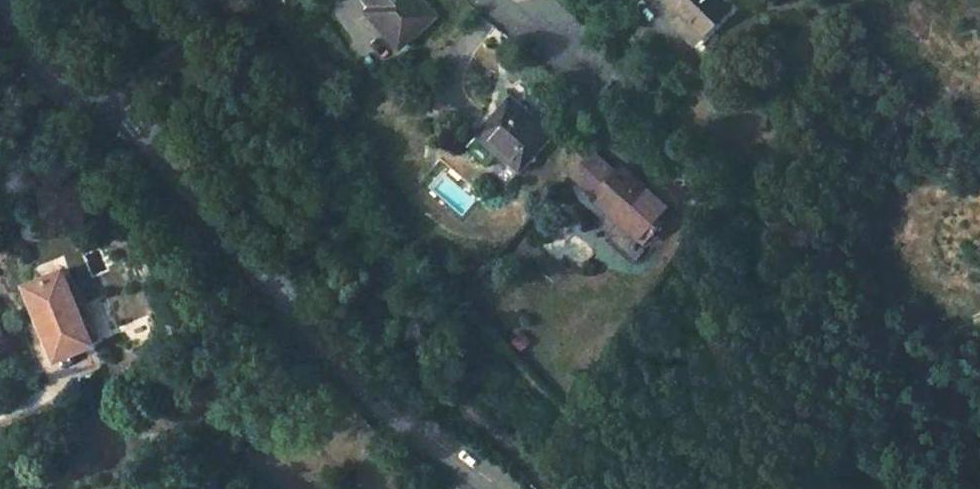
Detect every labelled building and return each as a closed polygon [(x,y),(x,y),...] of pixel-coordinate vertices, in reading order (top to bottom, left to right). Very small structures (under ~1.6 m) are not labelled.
[(356,3),(400,50),(434,19),(418,0),(359,0),(356,3)] [(662,13),(670,5),(704,36),(729,7),(720,0),(649,0),(662,13)] [(505,95),(471,134),(516,174),(552,134),(505,95)] [(588,149),(564,176),(590,197),(588,199),(619,226),(624,220),(648,241),(673,212),(617,164),(611,171),(588,149)] [(58,274),(21,289),(50,363),(87,349),(58,274)]
